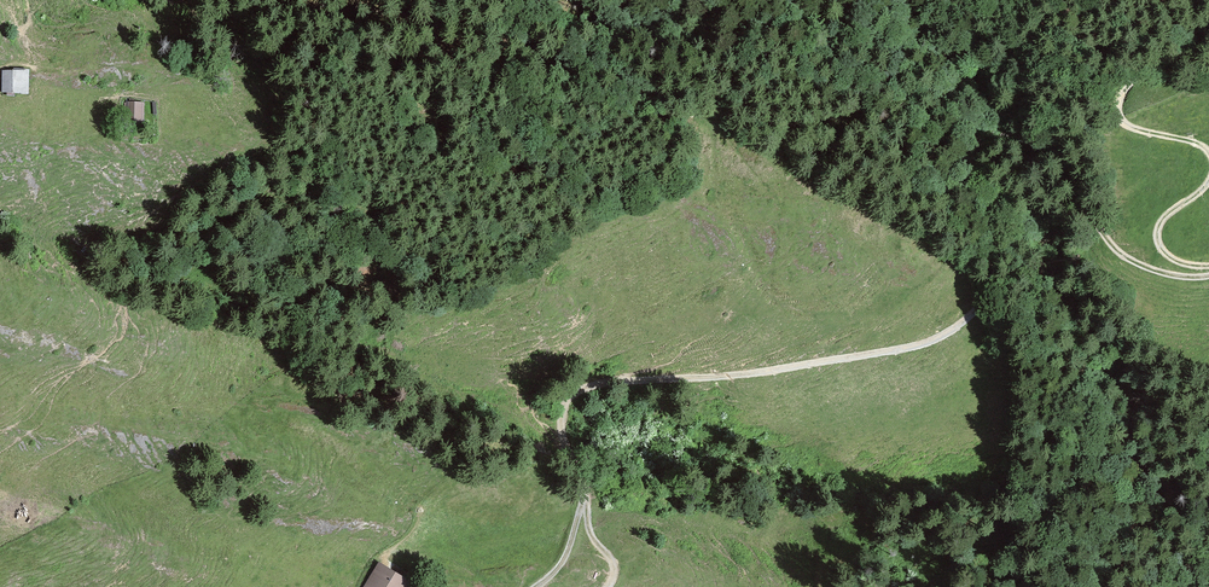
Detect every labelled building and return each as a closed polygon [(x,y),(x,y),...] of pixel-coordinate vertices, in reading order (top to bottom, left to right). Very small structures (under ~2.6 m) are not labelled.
[(29,71),(2,70),(1,93),(28,94),(29,71)] [(126,126),(143,126),(144,104),(126,103),(126,126)] [(413,584),(381,564),(367,586),(411,586),(413,584)]
